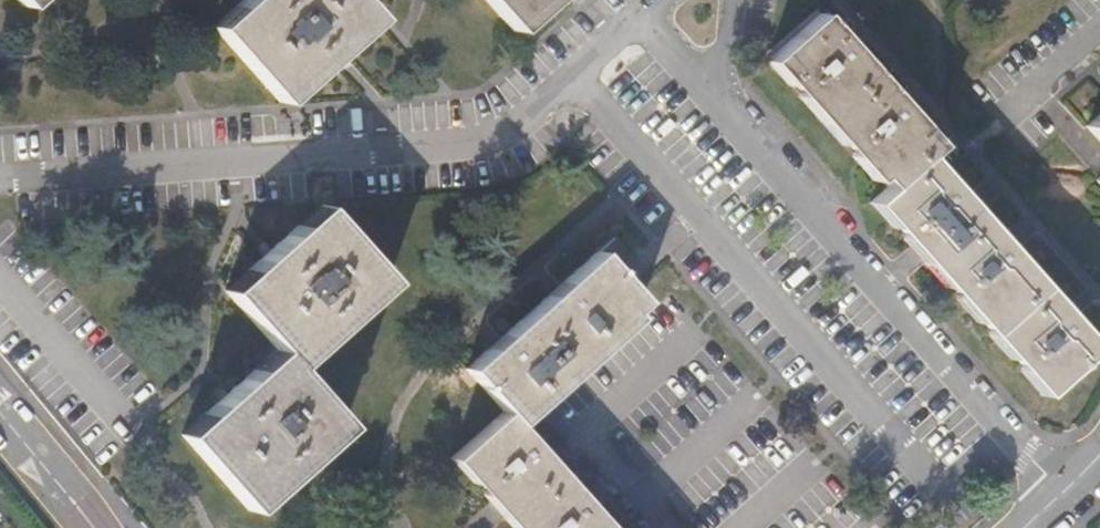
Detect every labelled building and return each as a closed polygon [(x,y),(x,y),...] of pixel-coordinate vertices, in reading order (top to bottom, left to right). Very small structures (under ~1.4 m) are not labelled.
[(278,105),(280,102),(330,59),(336,53),(340,49),(371,22),(375,19),(359,0),(243,0),(211,28),(278,105)] [(517,38),(561,0),(483,0),(517,38)] [(925,155),(937,145),(906,108),(898,100),(892,94),(851,46),(846,41),(821,16),(768,63),(881,188),(866,200),(1039,397),(1093,347),(1072,321),(1066,315),(1004,243),(971,205),(963,197),(925,155)] [(1083,125),(1099,143),(1099,109),(1083,125)] [(1092,176),(1099,186),(1099,169),(1092,176)] [(177,431),(247,510),(343,426),(295,368),(388,284),(320,204),(224,289),(275,347),(177,431)] [(510,527),(608,527),(511,416),(641,302),(613,269),(630,254),(616,238),(557,290),(497,343),(469,368),(480,381),(506,412),(452,460),(467,478),(488,503),(494,509),(502,519),(510,527)]
